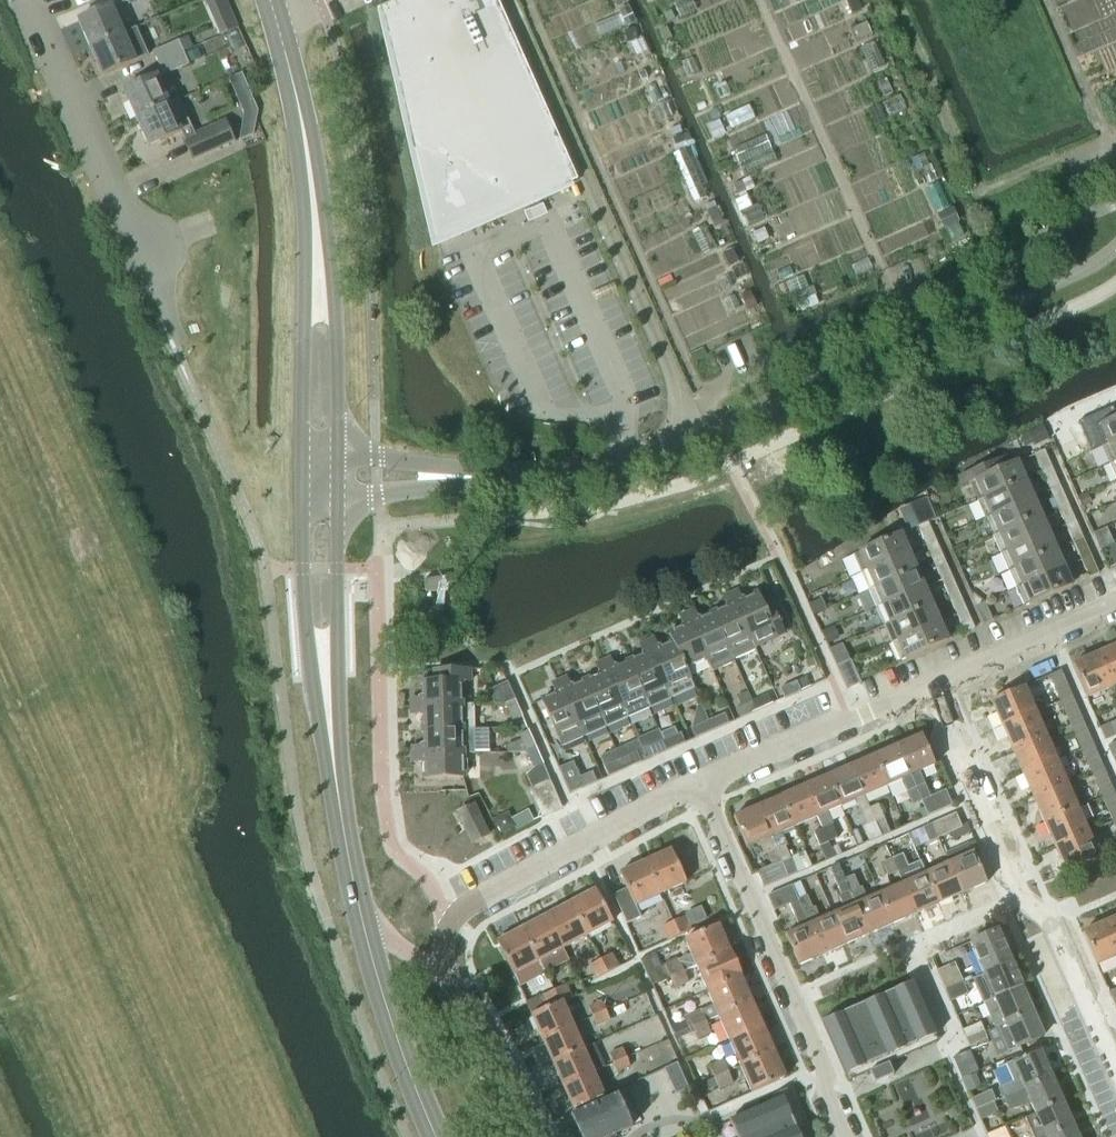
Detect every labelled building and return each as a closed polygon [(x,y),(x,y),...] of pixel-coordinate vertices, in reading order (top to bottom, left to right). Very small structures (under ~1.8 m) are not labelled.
[(383,13),(393,54),(430,217),(436,240),(514,206),(514,208),(577,180),(512,33),(497,1),(497,0),(412,0),(383,13)] [(98,45),(124,33),(112,5),(78,20),(90,48),(98,45)] [(103,76),(149,56),(136,28),(124,33),(98,45),(90,48),(103,76)] [(159,63),(184,52),(179,40),(153,51),(159,63)] [(184,52),(159,63),(164,75),(189,64),(184,52)] [(170,104),(170,103),(157,75),(124,90),(136,118),(151,112),(170,104)] [(195,133),(180,99),(170,103),(170,104),(151,112),(136,118),(149,147),(181,132),(184,138),(195,133)] [(195,133),(184,138),(193,159),(234,141),(225,120),(195,133)] [(1115,440),(1115,419),(1094,428),(1102,447),(1115,440)] [(1102,447),(1110,464),(1115,461),(1115,440),(1102,447)] [(978,501),(1025,480),(1017,462),(1013,464),(1009,454),(966,473),(970,483),(978,501)] [(1052,468),(1047,455),(1037,460),(1043,472),(1052,468)] [(1058,480),(1052,468),(1043,472),(1048,484),(1058,480)] [(986,518),(1033,497),(1025,480),(978,501),(986,518)] [(1068,503),(1063,491),(1053,495),(1058,507),(1068,503)] [(936,518),(926,497),(909,505),(918,526),(928,522),(936,518)] [(1033,497),(986,518),(994,536),(1041,515),(1033,497)] [(1074,515),(1068,503),(1058,507),(1064,519),(1074,515)] [(1001,553),(1049,532),(1041,515),(994,536),(1001,553)] [(934,535),(928,522),(918,526),(924,540),(934,535)] [(1084,538),(1078,526),(1069,530),(1074,542),(1084,538)] [(1049,532),(1001,553),(1004,560),(1009,571),(1056,550),(1056,551),(1057,551),(1049,532)] [(862,574),(909,553),(901,534),(854,556),(862,574)] [(1089,550),(1084,538),(1074,542),(1079,554),(1089,550)] [(944,558),(939,546),(929,551),(934,562),(944,558)] [(1056,550),(1009,571),(1017,588),(1061,569),(1064,567),(1061,560),(1057,551),(1056,551),(1056,550)] [(909,553),(862,574),(869,591),(917,570),(909,553)] [(940,575),(950,570),(944,558),(934,562),(940,575)] [(1099,573),(1094,561),(1084,565),(1089,577),(1099,573)] [(1061,569),(1017,588),(1025,606),(1072,584),(1064,567),(1061,569)] [(877,609),(925,588),(917,570),(869,591),(877,609)] [(427,592),(449,588),(449,587),(447,576),(425,579),(427,592)] [(960,593),(955,581),(944,585),(950,598),(960,593)] [(925,588),(877,609),(884,626),(932,605),(925,588)] [(738,591),(730,594),(751,640),(754,647),(783,633),(771,606),(764,609),(757,593),(742,600),(738,591)] [(965,605),(960,593),(950,598),(955,610),(965,605)] [(727,606),(713,613),(726,643),(729,650),(734,660),(755,650),(754,647),(751,640),(730,594),(723,597),(727,606)] [(932,605),(884,626),(892,644),(940,623),(932,605)] [(694,610),(687,614),(702,647),(707,660),(712,672),(734,662),(733,660),(734,660),(729,650),(726,643),(713,613),(698,619),(694,610)] [(684,626),(668,633),(672,642),(673,642),(685,669),(686,669),(707,660),(702,647),(687,614),(680,617),(684,626)] [(976,629),(970,616),(960,620),(965,633),(976,629)] [(940,623),(892,644),(900,662),(948,641),(940,623)] [(654,639),(646,642),(658,668),(671,698),(694,688),(690,678),(686,669),(685,669),(673,642),(672,642),(658,648),(654,639)] [(643,655),(628,662),(633,672),(649,708),(671,698),(658,668),(646,642),(639,645),(643,655)] [(1098,654),(1111,685),(1115,683),(1115,646),(1098,654)] [(1098,654),(1073,665),(1087,696),(1111,685),(1098,654)] [(610,658),(603,662),(609,676),(628,718),(649,708),(633,672),(628,662),(614,668),(610,658)] [(851,660),(838,666),(837,666),(847,690),(861,683),(851,660)] [(600,674),(585,681),(592,695),(606,727),(628,718),(609,676),(603,662),(596,665),(600,674)] [(413,705),(463,704),(462,681),(472,681),(471,668),(435,669),(436,680),(422,681),(423,697),(412,698),(413,705)] [(1048,676),(1059,701),(1072,695),(1061,670),(1048,676)] [(566,677),(558,681),(566,697),(583,737),(606,727),(592,695),(585,681),(571,687),(566,677)] [(556,694),(541,701),(557,737),(561,745),(562,747),(576,741),(583,737),(566,697),(558,681),(552,684),(556,694)] [(785,698),(801,691),(796,681),(780,688),(785,698)] [(515,698),(508,682),(489,690),(495,703),(506,702),(515,698)] [(992,701),(1002,725),(1035,711),(1024,687),(992,701)] [(752,701),(756,711),(772,704),(768,694),(752,701)] [(1059,701),(1070,725),(1083,719),(1072,695),(1059,701)] [(514,720),(523,716),(515,698),(506,702),(514,720)] [(756,711),(752,701),(736,708),(740,718),(756,711)] [(453,730),(475,729),(475,704),(463,704),(413,705),(413,713),(423,713),(423,731),(453,730)] [(1002,725),(1013,750),(1045,736),(1035,711),(1002,725)] [(708,720),(712,730),(728,723),(724,713),(708,720)] [(1070,725),(1081,749),(1093,743),(1083,719),(1070,725)] [(712,730),(708,720),(692,727),(696,737),(712,730)] [(1101,726),(1106,739),(1115,735),(1115,720),(1101,726)] [(674,728),(660,734),(663,740),(668,750),(685,742),(680,732),(677,734),(674,728)] [(453,730),(423,731),(424,745),(414,745),(414,754),(434,754),(464,753),(476,753),(475,729),(453,730)] [(519,734),(526,750),(536,746),(529,730),(519,734)] [(659,730),(637,739),(646,759),(652,757),(668,750),(663,740),(660,734),(659,730)] [(897,745),(922,801),(925,808),(928,815),(952,805),(945,789),(930,796),(920,771),(934,765),(921,735),(897,745)] [(1013,750),(1024,774),(1056,760),(1045,736),(1013,750)] [(1081,749),(1091,773),(1104,768),(1093,743),(1081,749)] [(636,752),(631,754),(627,744),(616,749),(620,759),(624,769),(640,762),(636,752)] [(873,756),(886,786),(902,779),(913,804),(922,801),(897,745),(873,756)] [(534,767),(544,763),(536,746),(526,750),(534,767)] [(465,777),(464,753),(434,754),(414,754),(414,762),(424,762),(425,778),(465,777)] [(886,786),(873,756),(850,766),(863,796),(864,796),(886,786)] [(624,769),(620,759),(604,766),(608,776),(624,769)] [(1024,774),(1034,798),(1066,784),(1056,760),(1024,774)] [(569,794),(582,788),(596,782),(591,772),(579,777),(572,761),(557,768),(569,794)] [(827,776),(840,806),(855,800),(866,825),(862,827),(869,841),(882,836),(875,821),(869,808),(864,796),(863,796),(850,766),(827,776)] [(1091,773),(1102,797),(1115,792),(1104,768),(1091,773)] [(833,824),(828,812),(840,806),(827,776),(802,787),(814,812),(816,817),(821,829),(827,842),(837,838),(831,825),(833,824)] [(561,809),(549,780),(528,789),(540,818),(561,809)] [(1034,798),(1045,822),(1077,808),(1066,784),(1034,798)] [(816,817),(814,812),(802,787),(779,797),(793,827),(816,817)] [(1112,821),(1115,820),(1115,795),(1115,792),(1102,797),(1112,821)] [(805,851),(790,858),(785,846),(787,845),(781,832),(793,827),(779,797),(756,807),(775,850),(787,876),(811,866),(805,851)] [(470,844),(489,834),(474,804),(455,813),(470,844)] [(875,821),(884,817),(878,804),(869,808),(875,821)] [(767,854),(771,865),(756,872),(763,887),(787,876),(775,850),(756,807),(733,817),(746,847),(759,842),(764,855),(767,854)] [(919,819),(928,815),(925,808),(916,812),(919,819)] [(1045,822),(1055,846),(1088,832),(1077,808),(1045,822)] [(516,830),(533,821),(528,811),(510,820),(507,813),(494,821),(501,834),(514,827),(516,830)] [(955,813),(931,823),(938,838),(961,828),(955,813)] [(931,823),(923,827),(929,842),(938,838),(931,823)] [(827,842),(821,829),(813,833),(819,846),(827,842)] [(1066,871),(1098,857),(1088,832),(1055,846),(1066,871)] [(968,843),(945,854),(949,863),(962,894),(986,883),(972,853),(968,843)] [(685,882),(670,850),(645,862),(660,894),(685,882)] [(902,854),(891,859),(897,872),(902,884),(915,914),(939,904),(925,873),(926,873),(920,861),(908,866),(902,854)] [(891,859),(882,863),(888,876),(897,872),(891,859)] [(626,924),(640,917),(634,905),(660,894),(645,862),(620,874),(627,889),(613,895),(626,924)] [(926,873),(925,873),(939,904),(962,894),(949,863),(926,873)] [(838,864),(829,868),(842,896),(839,898),(844,909),(832,914),(845,945),(868,935),(844,880),(838,864)] [(844,880),(868,935),(892,924),(879,894),(866,899),(862,888),(859,889),(854,876),(844,880)] [(902,884),(879,894),(892,924),(915,914),(902,884)] [(792,885),(767,896),(774,910),(788,904),(799,928),(784,935),(798,966),(822,955),(809,924),(804,913),(803,909),(798,899),(792,885)] [(595,890),(570,904),(587,936),(612,923),(595,890)] [(806,896),(798,899),(803,909),(804,913),(812,909),(806,896)] [(570,904),(546,916),(563,949),(587,936),(570,904)] [(812,909),(804,913),(809,924),(822,955),(845,945),(832,914),(819,920),(815,908),(812,909)] [(546,916),(521,929),(538,962),(563,949),(546,916)] [(685,917),(673,922),(679,936),(691,930),(685,917)] [(1107,922),(1115,941),(1115,918),(1107,922)] [(679,936),(673,922),(662,927),(668,941),(679,936)] [(1083,933),(1097,964),(1115,956),(1115,941),(1107,922),(1083,933)] [(670,977),(729,951),(717,926),(685,940),(691,955),(665,966),(670,977)] [(513,975),(538,962),(521,929),(496,943),(513,975)] [(971,942),(974,948),(985,974),(1011,963),(997,930),(971,942)] [(740,977),(729,951),(670,977),(675,989),(701,977),(707,991),(740,977)] [(610,954),(600,960),(607,973),(617,968),(610,954)] [(589,965),(597,979),(607,973),(600,960),(589,965)] [(946,991),(963,983),(955,963),(937,970),(946,991)] [(1011,963),(985,974),(972,980),(982,1004),(995,998),(1022,987),(1011,963)] [(707,991),(713,1004),(687,1015),(692,1027),(705,1022),(705,1021),(717,1015),(718,1016),(751,1002),(740,977),(707,991)] [(935,1036),(912,983),(822,1022),(844,1073),(863,1064),(864,1067),(887,1057),(886,1053),(903,1047),(904,1050),(917,1044),(915,1041),(932,1034),(934,1037),(935,1036)] [(963,983),(946,991),(950,1001),(968,993),(963,983)] [(561,1002),(571,998),(565,985),(553,990),(559,1003),(561,1002)] [(1032,1012),(1022,987),(995,998),(982,1004),(993,1029),(997,1026),(1006,1023),(1032,1012)] [(559,1003),(553,990),(542,995),(548,1008),(559,1003)] [(548,1008),(542,995),(525,1003),(531,1015),(548,1008)] [(589,1006),(593,1016),(606,1011),(602,1001),(589,1006)] [(531,1015),(542,1039),(572,1026),(561,1002),(559,1003),(548,1008),(531,1015)] [(718,1016),(729,1041),(762,1027),(751,1002),(718,1016)] [(610,1020),(606,1011),(593,1016),(597,1025),(610,1020)] [(1032,1012),(1006,1023),(997,1026),(1008,1051),(1017,1047),(1043,1036),(1032,1012)] [(967,1040),(985,1032),(981,1021),(963,1029),(967,1040)] [(710,1032),(705,1022),(692,1027),(697,1038),(710,1032)] [(542,1039),(552,1063),(582,1049),(572,1026),(542,1039)] [(729,1041),(740,1066),(773,1052),(762,1027),(729,1041)] [(985,1032),(967,1040),(971,1049),(990,1041),(985,1032)] [(610,1053),(614,1063),(626,1058),(622,1048),(610,1053)] [(552,1063),(563,1086),(593,1073),(582,1049),(552,1063)] [(1007,1064),(998,1068),(1006,1086),(1004,1087),(1008,1096),(1026,1089),(1051,1078),(1048,1070),(1050,1069),(1043,1053),(1041,1054),(1041,1053),(1039,1050),(1024,1056),(1026,1059),(1015,1064),(1014,1062),(1014,1061),(1007,1064)] [(784,1078),(773,1052),(740,1066),(751,1092),(784,1078)] [(969,1052),(954,1059),(953,1059),(962,1079),(963,1079),(978,1072),(969,1052)] [(629,1065),(626,1058),(614,1063),(617,1070),(629,1065)] [(709,1065),(715,1078),(728,1072),(722,1059),(709,1065)] [(689,1089),(677,1063),(664,1069),(676,1095),(683,1092),(689,1089)] [(893,1076),(888,1065),(869,1073),(874,1084),(893,1076)] [(732,1082),(728,1072),(715,1078),(719,1088),(732,1082)] [(603,1096),(593,1073),(563,1086),(574,1111),(576,1111),(604,1098),(603,1096)] [(1008,1097),(1005,1098),(1011,1111),(1032,1104),(1036,1112),(1062,1101),(1051,1078),(1026,1089),(1008,1096),(1008,1097)] [(977,1110),(994,1103),(989,1091),(972,1099),(977,1110)] [(617,1096),(605,1101),(604,1098),(576,1111),(577,1114),(571,1116),(580,1136),(610,1136),(631,1127),(617,1096)] [(780,1101),(783,1100),(782,1098),(729,1121),(736,1136),(778,1136),(793,1131),(796,1129),(790,1117),(788,1118),(780,1101)] [(1025,1118),(1033,1136),(1049,1136),(1073,1126),(1062,1101),(1036,1112),(1036,1113),(1025,1118)] [(994,1103),(977,1110),(981,1120),(998,1112),(994,1103)] [(1073,1126),(1049,1136),(1077,1136),(1073,1126)]
